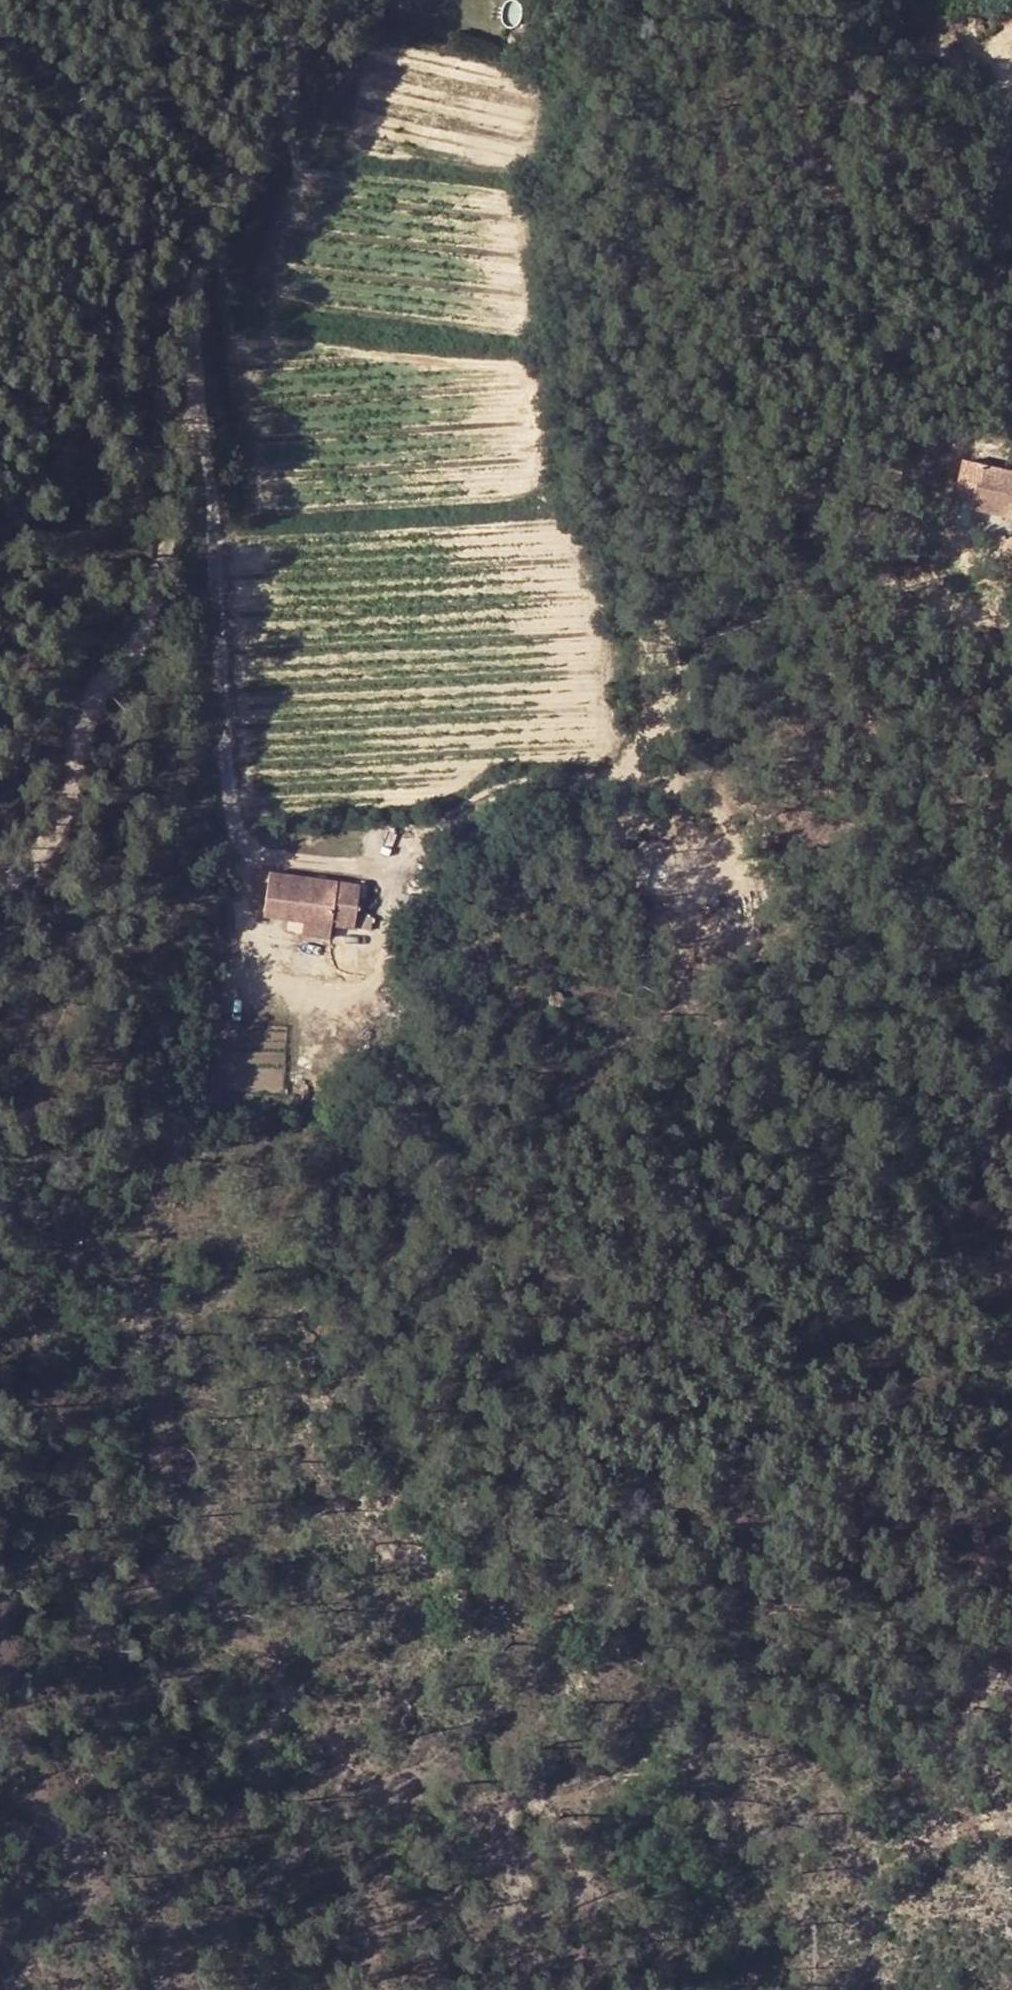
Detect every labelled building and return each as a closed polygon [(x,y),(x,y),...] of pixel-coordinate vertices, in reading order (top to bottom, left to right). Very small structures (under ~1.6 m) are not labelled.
[(970,486),(964,531),(1011,539),(1011,531),(1011,492),(970,486)] [(338,885),(270,875),(263,921),(304,927),(331,931),(338,885)] [(355,934),(361,888),(338,885),(331,931),(355,934)] [(304,927),(302,940),(330,944),(331,931),(304,927)] [(290,1084),(286,1021),(226,1024),(230,1088),(290,1084)] [(976,1528),(974,1530),(973,1534),(973,1535),(975,1539),(978,1540),(981,1541),(985,1540),(987,1537),(988,1534),(988,1530),(986,1528),(983,1527),(979,1526),(976,1528)]
